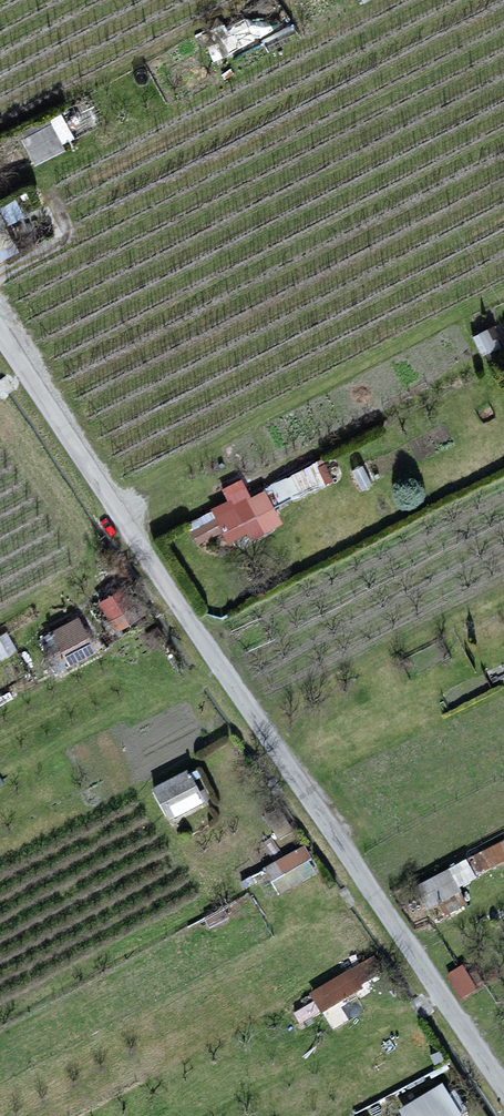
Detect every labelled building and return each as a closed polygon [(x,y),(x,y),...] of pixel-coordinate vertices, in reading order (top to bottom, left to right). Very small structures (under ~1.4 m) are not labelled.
[(51,128),(25,141),(36,163),(62,149),(51,128)] [(9,241),(0,222),(0,246),(9,241)] [(218,520),(196,531),(201,541),(224,529),(229,541),(248,531),(252,538),(279,524),(264,493),(249,501),(240,482),(224,490),(230,502),(213,511),(218,520)] [(139,616),(123,591),(102,605),(118,629),(139,616)] [(55,634),(72,664),(93,652),(77,622),(55,634)] [(166,641),(157,629),(148,636),(157,647),(166,641)] [(186,774),(155,791),(170,817),(200,800),(186,774)] [(291,829),(279,810),(267,817),(278,837),(291,829)] [(502,844),(420,886),(429,904),(439,899),(445,911),(463,902),(454,886),(503,861),(503,848),(502,844)] [(317,871),(304,849),(267,869),(280,892),(317,871)] [(381,971),(373,958),(313,993),(323,1010),(362,987),(360,983),(381,971)] [(475,988),(462,967),(448,975),(461,996),(475,988)] [(442,1060),(439,1052),(431,1056),(435,1063),(442,1060)] [(442,1086),(401,1111),(404,1115),(456,1115),(459,1114),(442,1086)]
